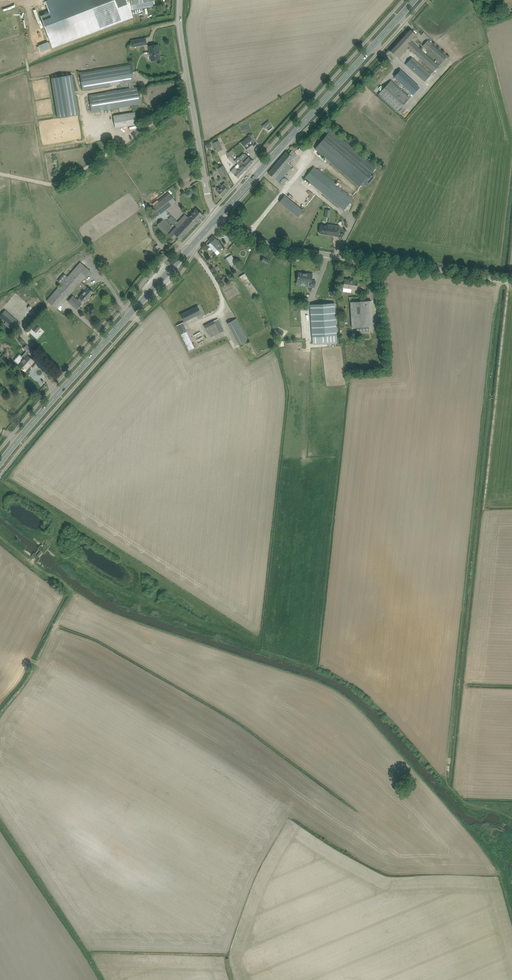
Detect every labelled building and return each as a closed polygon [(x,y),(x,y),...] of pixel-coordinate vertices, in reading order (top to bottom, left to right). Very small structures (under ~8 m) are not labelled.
[(40,16),(53,48),(132,18),(125,0),(49,0),(45,1),(48,10),(44,12),(45,14),(40,16)] [(131,0),(132,9),(155,5),(154,0),(131,0)] [(386,54),(390,58),(393,60),(397,56),(399,58),(408,48),(434,71),(439,66),(411,40),(416,35),(409,29),(386,54)] [(131,41),(132,47),(147,44),(146,39),(131,41)] [(431,44),(427,49),(442,62),(446,57),(431,44)] [(160,54),(160,52),(158,45),(149,46),(150,52),(149,52),(148,53),(148,55),(149,56),(151,56),(152,61),(156,60),(157,61),(159,61),(159,60),(160,60),(159,54),(160,54)] [(412,57),(406,64),(425,81),(431,74),(429,72),(412,57)] [(127,66),(80,74),(83,90),(113,85),(113,84),(117,83),(118,84),(129,83),(129,87),(130,89),(114,91),(89,95),(91,107),(92,112),(142,104),(139,87),(134,88),(134,82),(132,65),(127,66)] [(394,77),(402,83),(413,94),(419,87),(400,70),(394,77)] [(74,75),(52,78),(58,117),(80,113),(74,75)] [(378,94),(397,111),(410,97),(391,80),(378,94)] [(113,115),(115,128),(137,124),(135,112),(113,115)] [(332,130),(316,149),(353,181),(359,186),(363,182),(367,186),(374,177),(370,174),(376,167),(370,162),(332,130)] [(241,143),(246,149),(254,143),(249,136),(241,143)] [(223,149),(218,140),(213,143),(217,152),(223,149)] [(268,173),(272,176),(279,182),(292,167),(288,163),(293,158),(294,158),(297,155),(292,150),(289,154),(287,152),(268,173)] [(241,160),(238,164),(240,166),(245,171),(254,161),(253,161),(246,154),(246,155),(245,154),(243,154),(240,157),(240,159),(241,160)] [(235,167),(231,171),(238,178),(241,175),(245,171),(240,166),(238,164),(235,167)] [(217,168),(222,177),(227,174),(223,166),(217,168)] [(305,178),(344,210),(353,198),(337,185),(317,169),(314,166),(305,178)] [(317,169),(338,186),(339,183),(335,180),(334,181),(318,168),(317,169)] [(219,187),(216,190),(222,196),(228,189),(227,188),(228,187),(224,183),(219,188),(219,187)] [(153,206),(160,214),(176,202),(169,193),(153,206)] [(298,217),(303,210),(284,195),(279,201),(298,217)] [(181,240),(204,215),(196,208),(188,217),(185,214),(182,217),(185,220),(181,225),(178,222),(175,225),(178,228),(173,233),(181,240)] [(158,224),(166,233),(171,229),(162,220),(158,224)] [(319,233),(338,236),(340,226),(327,224),(327,226),(320,225),(319,233)] [(208,245),(215,252),(217,250),(219,251),(223,247),(213,236),(209,240),(211,242),(208,245)] [(230,264),(235,272),(240,269),(231,255),(226,258),(228,261),(226,261),(228,265),(230,264)] [(61,284),(47,300),(57,309),(76,287),(80,291),(83,288),(86,290),(79,297),(78,299),(73,295),(68,301),(77,309),(82,303),(81,303),(83,300),(85,303),(94,292),(89,288),(88,287),(88,288),(85,285),(81,282),(91,271),(81,262),(78,265),(71,273),(68,276),(64,273),(57,281),(61,284)] [(297,281),(310,283),(309,287),(314,288),(316,280),(311,280),(312,274),(304,273),(304,274),(298,272),(297,281)] [(250,282),(245,273),(240,276),(245,285),(250,282)] [(345,279),(344,284),(343,287),(356,289),(357,281),(345,279)] [(352,327),(356,327),(356,332),(369,331),(368,326),(372,325),(371,300),(350,302),(352,327)] [(335,303),(310,304),(312,337),(337,335),(335,303)] [(180,314),(183,321),(184,322),(201,313),(198,306),(180,314)] [(0,315),(15,329),(20,323),(5,310),(0,315)] [(248,340),(236,318),(227,323),(239,345),(248,340)] [(214,320),(204,326),(210,338),(220,333),(218,329),(222,327),(218,319),(214,321),(214,320)] [(177,325),(181,333),(189,351),(196,347),(194,343),(193,343),(187,330),(182,322),(177,325)] [(38,338),(44,332),(38,325),(31,332),(38,338)] [(199,329),(192,333),(193,335),(198,343),(204,340),(200,331),(199,329)] [(337,335),(312,337),(313,342),(313,344),(337,342),(337,335)] [(258,356),(250,342),(242,346),(249,361),(258,356)] [(24,348),(29,353),(32,350),(26,345),(24,348)] [(18,365),(25,370),(25,371),(34,361),(27,355),(18,365)]
